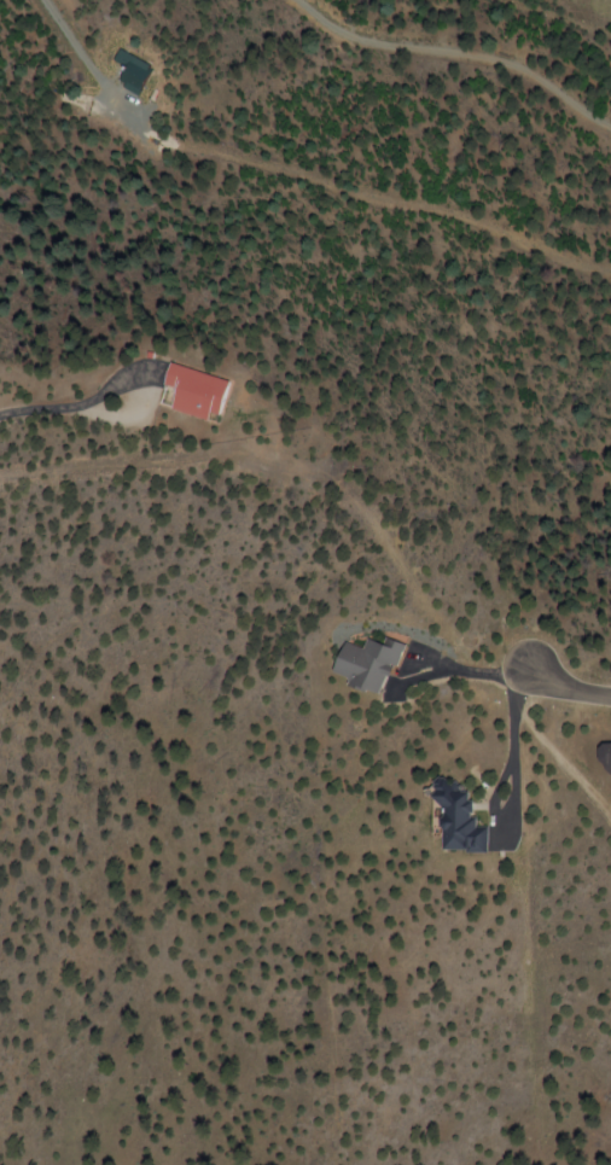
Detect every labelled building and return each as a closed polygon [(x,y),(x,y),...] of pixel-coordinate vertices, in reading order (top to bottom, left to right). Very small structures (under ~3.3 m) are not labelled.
[(170,408),(216,421),(227,380),(169,364),(163,386),(175,389),(170,408)] [(342,686),(379,699),(397,645),(385,640),(383,647),(364,641),(361,651),(337,643),(327,674),(344,679),(342,686)] [(482,852),(483,828),(465,827),(466,788),(433,787),(431,851),(482,852)]
